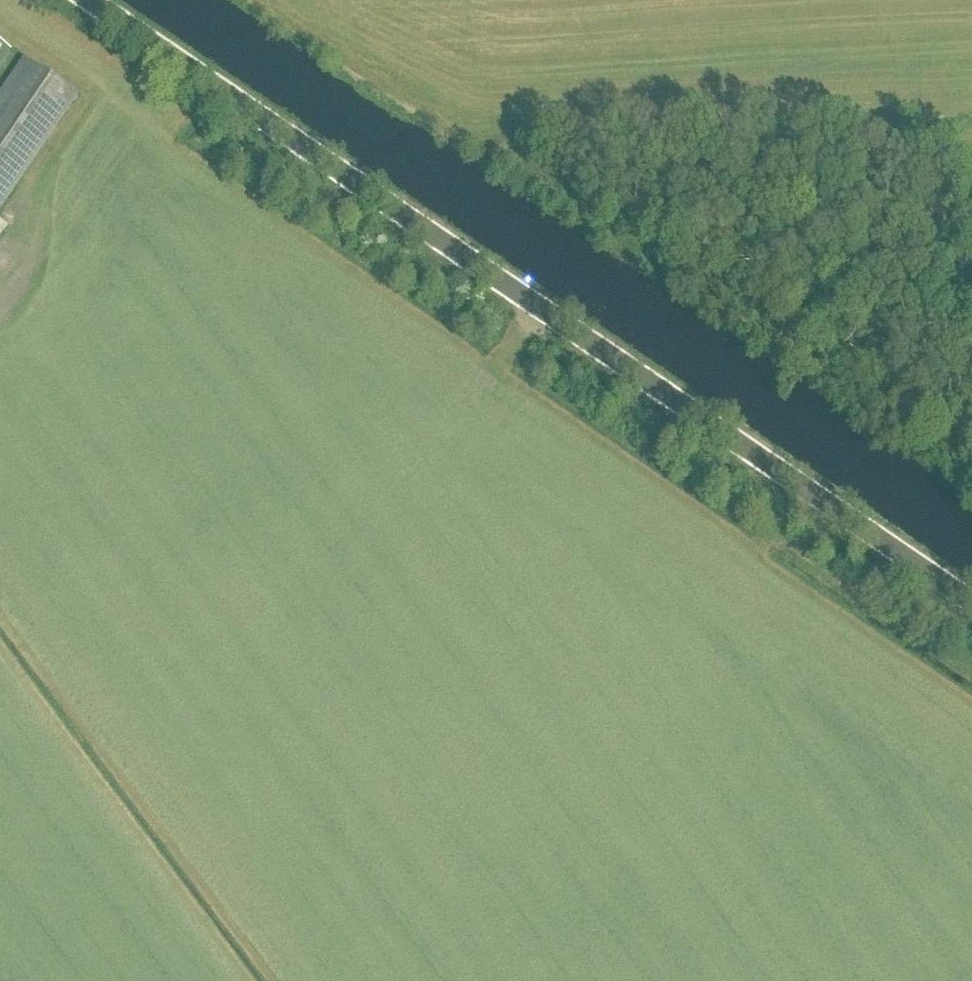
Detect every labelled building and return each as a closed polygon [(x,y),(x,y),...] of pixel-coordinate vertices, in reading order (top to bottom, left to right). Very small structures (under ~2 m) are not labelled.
[(10,51),(0,44),(0,66),(10,51)] [(77,95),(27,62),(0,102),(0,209),(77,95)]
